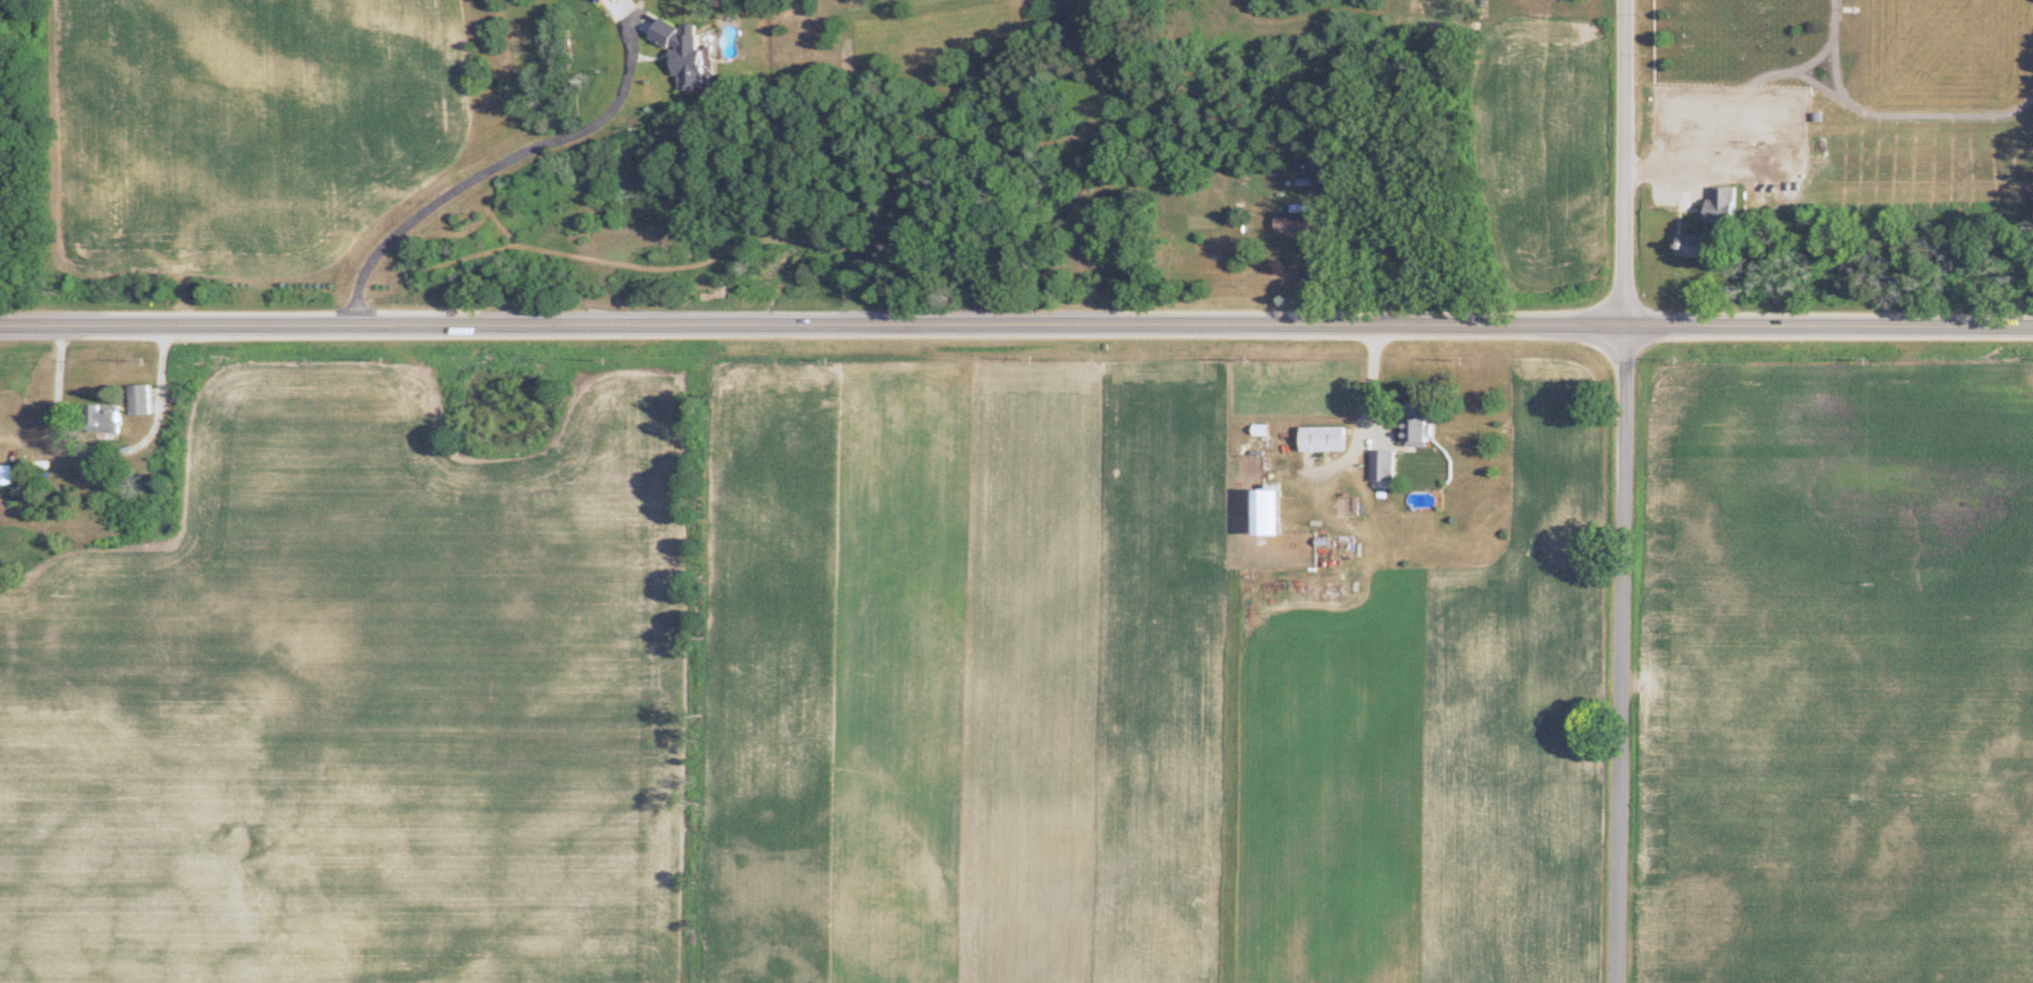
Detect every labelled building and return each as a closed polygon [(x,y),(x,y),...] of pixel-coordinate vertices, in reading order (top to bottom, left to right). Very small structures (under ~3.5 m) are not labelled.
[(1270,212),(1270,235),(1299,235),(1299,212),(1270,212)] [(1402,447),(1424,447),(1424,415),(1402,415),(1402,447)] [(1296,428),(1296,453),(1341,453),(1341,428),(1296,428)] [(1392,483),(1392,450),(1368,450),(1368,483),(1392,483)] [(1245,535),(1274,535),(1274,490),(1245,490),(1245,535)] [(1356,519),(1356,497),(1338,497),(1338,519),(1356,519)]
